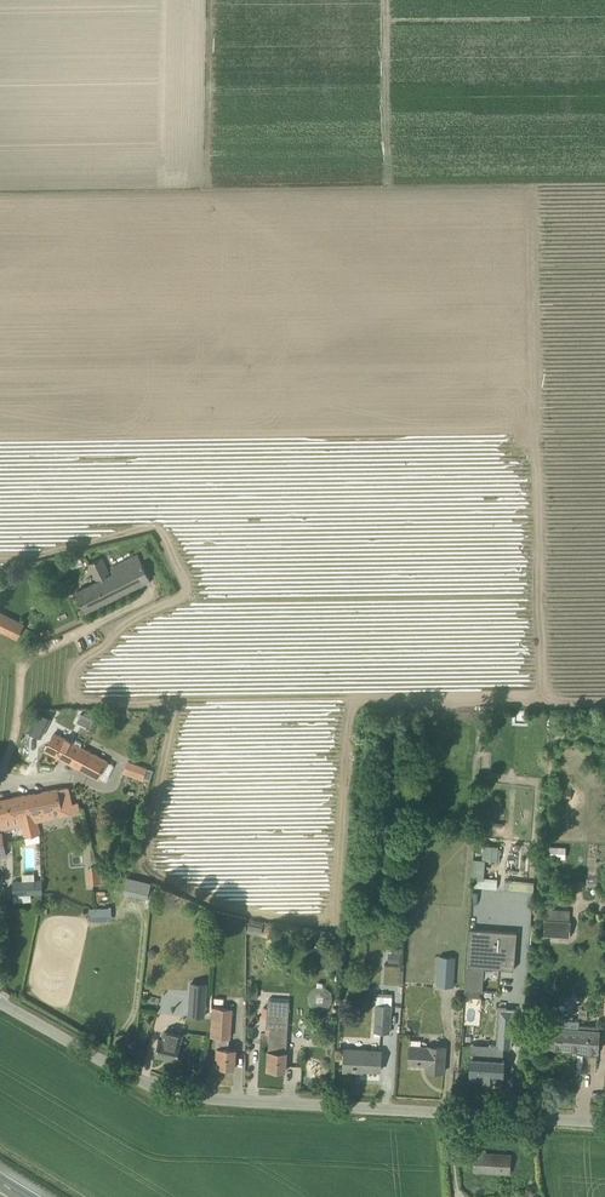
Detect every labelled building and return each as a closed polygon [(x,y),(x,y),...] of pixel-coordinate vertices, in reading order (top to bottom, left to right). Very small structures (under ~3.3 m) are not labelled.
[(96,582),(76,591),(86,611),(150,579),(137,554),(111,568),(113,573),(110,575),(101,557),(87,564),(96,582)] [(16,619),(9,633),(17,637),(24,623),(16,619)] [(38,710),(28,731),(41,737),(51,717),(38,710)] [(82,713),(78,722),(91,728),(95,719),(98,712),(86,711),(84,714),(82,713)] [(82,747),(55,732),(45,750),(73,765),(82,747)] [(82,747),(73,765),(97,778),(98,777),(106,781),(115,764),(82,747)] [(148,768),(129,761),(124,772),(143,780),(144,777),(150,779),(154,770),(148,768)] [(560,799),(572,799),(572,778),(559,778),(560,799)] [(35,812),(37,821),(55,817),(53,808),(71,804),(67,787),(58,788),(22,795),(25,807),(28,806),(30,813),(35,812)] [(22,795),(0,799),(0,823),(1,829),(22,825),(25,837),(40,834),(37,821),(35,812),(30,813),(28,806),(25,807),(22,795)] [(483,844),(482,859),(486,859),(491,860),(492,845),(483,844)] [(567,858),(567,846),(552,846),(551,858),(567,858)] [(90,883),(102,882),(101,867),(89,867),(90,883)] [(149,898),(153,882),(128,876),(124,891),(149,898)] [(42,879),(25,880),(13,881),(14,894),(43,893),(42,879)] [(506,879),(505,889),(534,891),(534,882),(506,879)] [(90,920),(112,920),(112,905),(107,905),(107,901),(96,901),(96,905),(90,905),(90,920)] [(543,935),(570,936),(571,920),(570,920),(570,909),(546,908),(545,919),(544,919),(543,935)] [(249,928),(248,932),(261,935),(264,923),(248,920),(246,928),(249,928)] [(485,967),(514,969),(517,932),(470,929),(465,988),(483,990),(485,967)] [(387,952),(387,963),(399,964),(399,953),(387,952)] [(454,959),(440,959),(438,986),(452,987),(454,959)] [(208,983),(190,982),(188,1015),(205,1017),(208,983)] [(268,1050),(267,1070),(285,1071),(287,1052),(286,1051),(289,1000),(268,999),(266,1027),(269,1027),(269,1033),(268,1050)] [(388,1032),(390,1006),(377,1005),(374,1031),(388,1032)] [(228,1048),(229,1037),(230,1037),(232,1008),(212,1007),(210,1036),(218,1036),(217,1047),(216,1057),(218,1057),(218,1067),(234,1068),(236,1049),(228,1048)] [(512,1046),(514,1016),(498,1015),(496,1045),(512,1046)] [(551,1027),(550,1049),(550,1050),(551,1046),(577,1048),(576,1053),(597,1054),(599,1025),(579,1024),(578,1028),(551,1027)] [(163,1039),(159,1039),(156,1055),(176,1060),(182,1035),(165,1031),(163,1039)] [(381,1032),(380,1048),(389,1048),(390,1032),(381,1032)] [(334,1048),(334,1035),(324,1035),(324,1048),(334,1048)] [(410,1039),(409,1052),(408,1064),(426,1065),(426,1070),(444,1071),(445,1049),(420,1047),(421,1040),(410,1039)] [(381,1050),(345,1048),(344,1070),(355,1071),(355,1069),(361,1070),(361,1071),(362,1071),(362,1070),(380,1071),(381,1050)] [(504,1060),(471,1058),(470,1078),(502,1080),(503,1071),(504,1060)] [(475,1152),(474,1170),(509,1172),(510,1154),(475,1152)]
